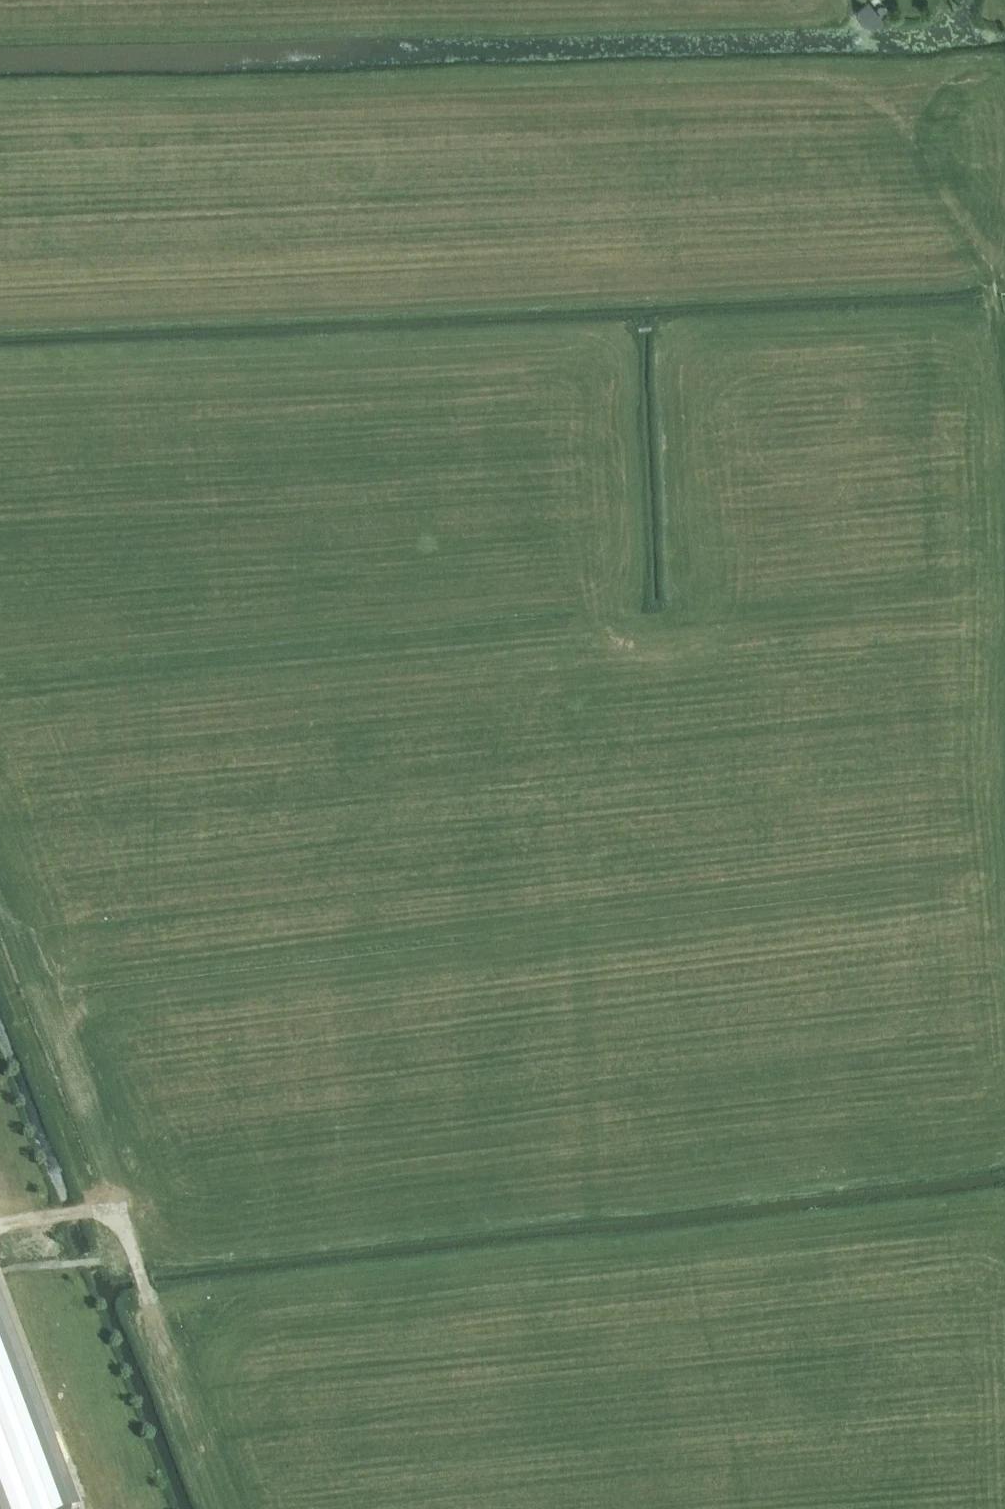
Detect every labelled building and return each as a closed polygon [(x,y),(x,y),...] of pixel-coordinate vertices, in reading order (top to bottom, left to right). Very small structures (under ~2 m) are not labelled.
[(878,17),(867,5),(864,7),(864,14),(871,19),(875,20),(878,17)] [(0,1321),(0,1508),(70,1508),(0,1321)]
